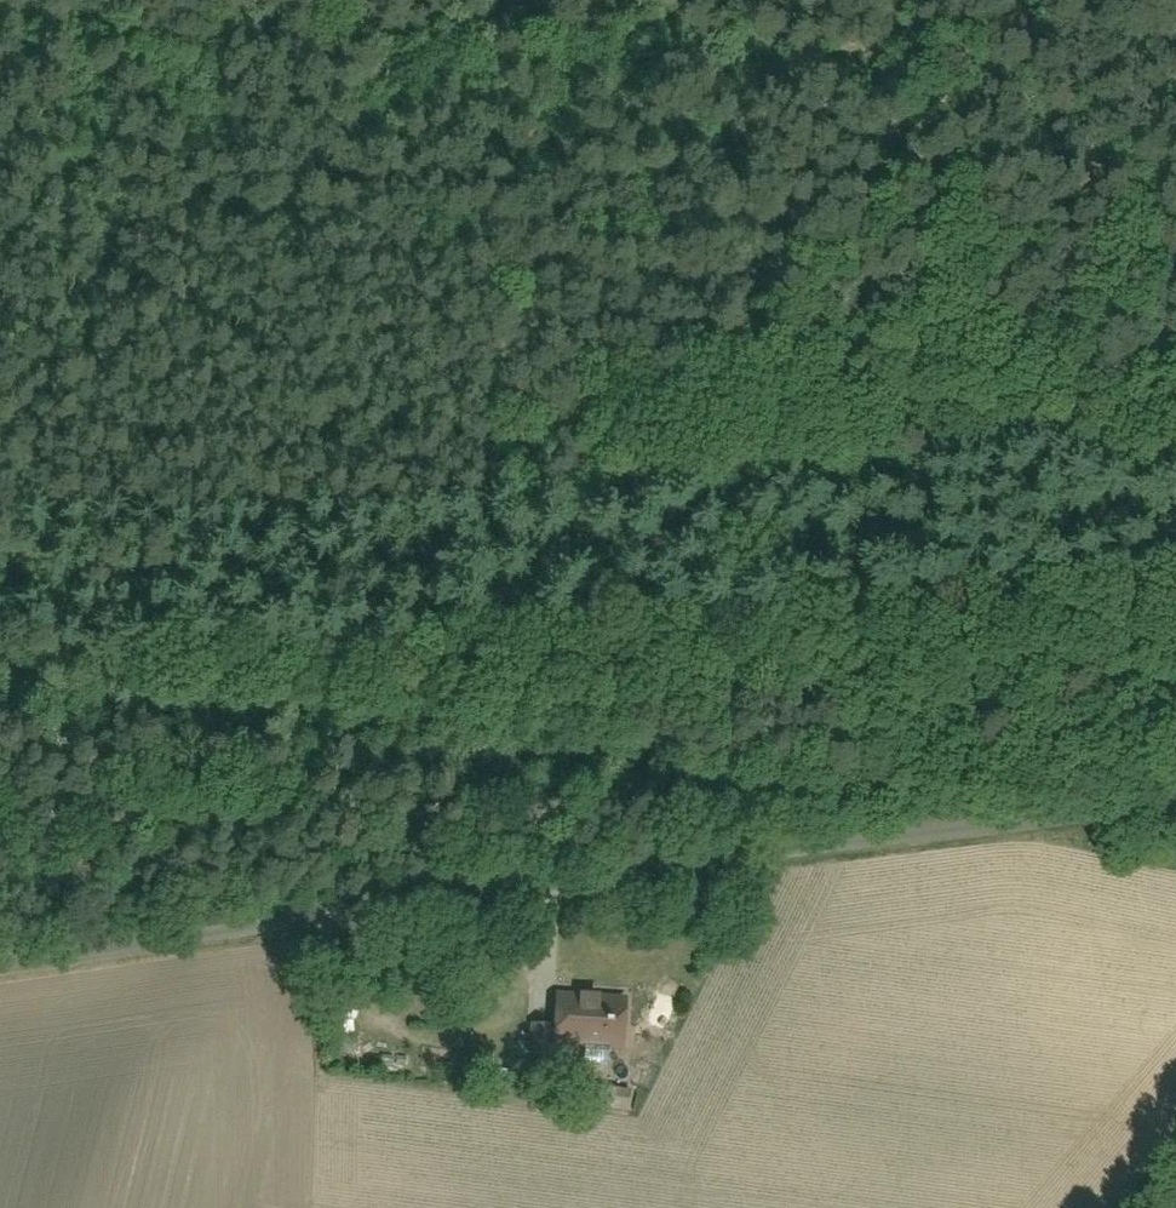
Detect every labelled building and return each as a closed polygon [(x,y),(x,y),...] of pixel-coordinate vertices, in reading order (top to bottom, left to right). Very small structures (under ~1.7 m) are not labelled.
[(548,991),(544,1050),(626,1056),(631,998),(548,991)]
